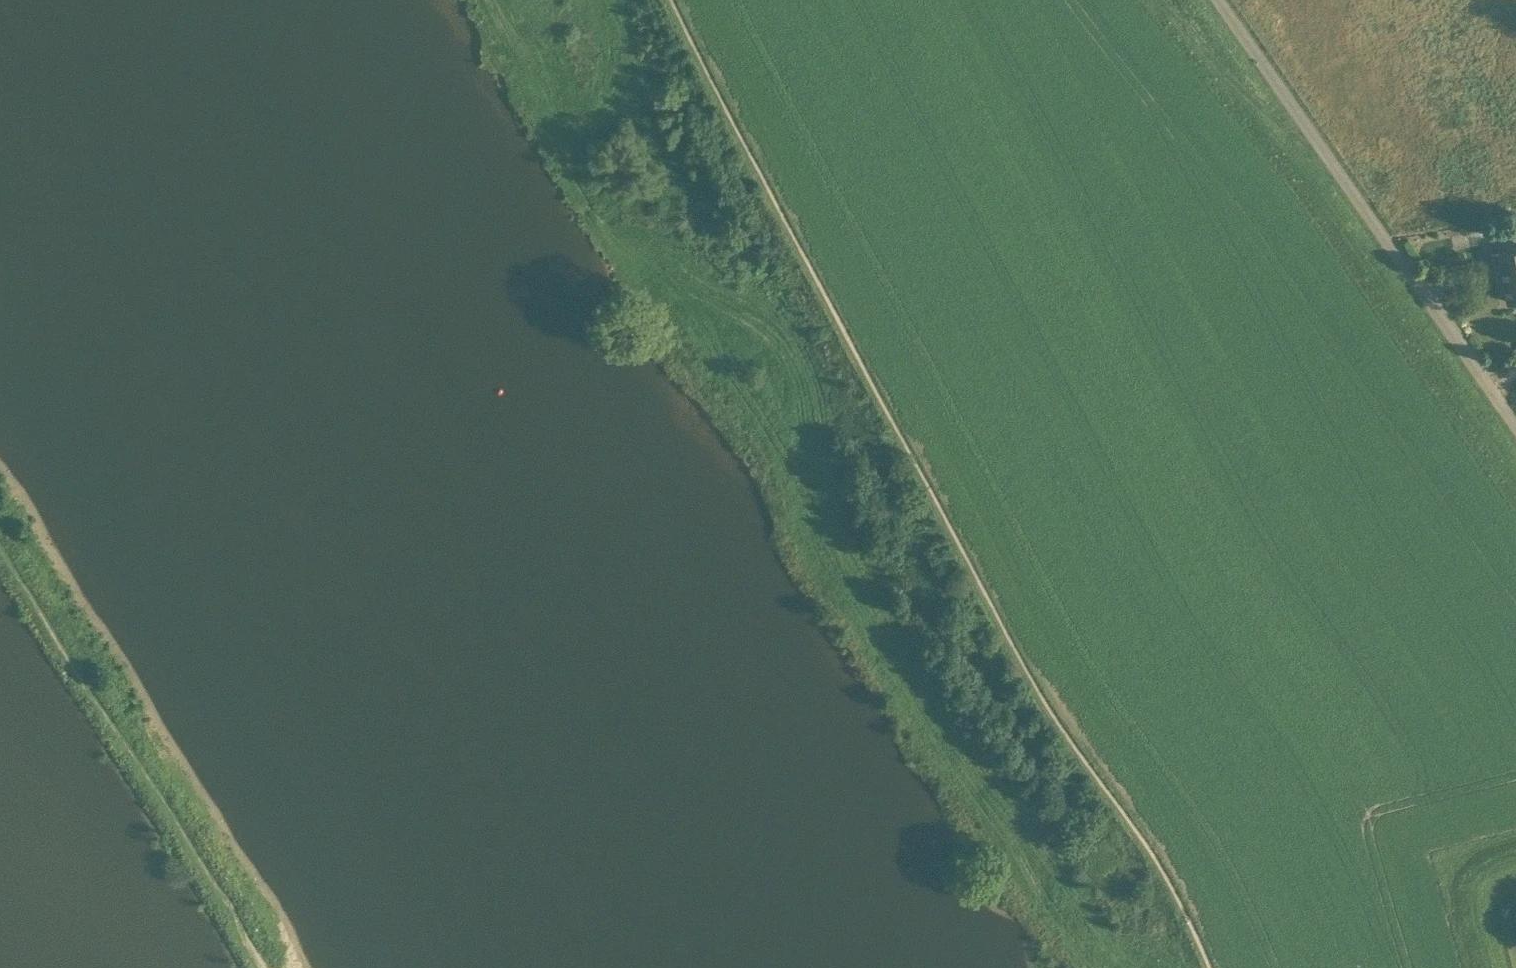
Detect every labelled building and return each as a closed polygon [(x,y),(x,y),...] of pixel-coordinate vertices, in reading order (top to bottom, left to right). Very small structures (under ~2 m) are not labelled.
[(1491,230),(1490,221),(1480,223),(1481,232),(1491,230)] [(1506,224),(1508,235),(1515,234),(1515,222),(1506,224)] [(1509,300),(1515,299),(1515,248),(1499,252),(1509,300)]
